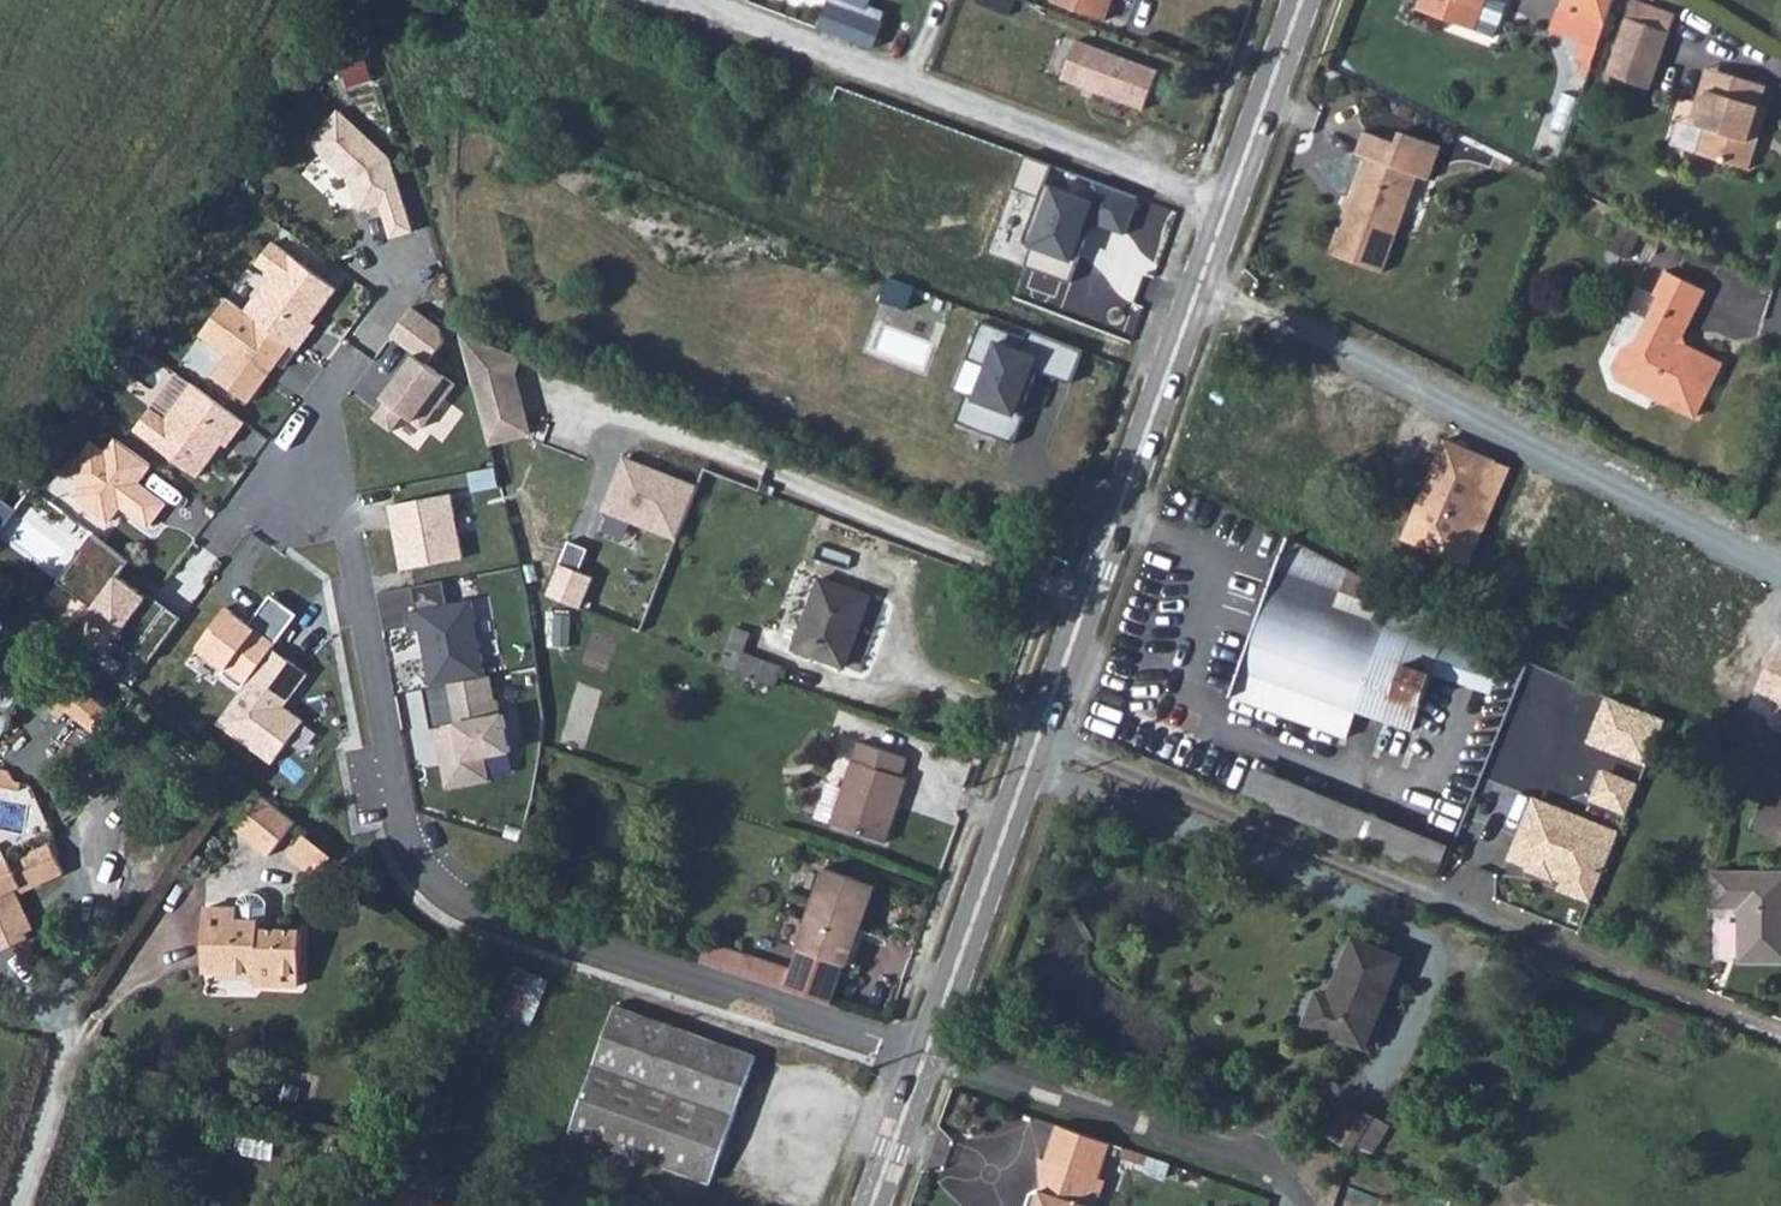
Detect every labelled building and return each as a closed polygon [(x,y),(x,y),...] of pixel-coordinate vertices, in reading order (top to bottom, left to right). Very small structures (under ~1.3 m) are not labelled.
[(1113,0),(1057,0),(1105,20),(1113,0)] [(1420,10),(1478,31),(1489,0),(1423,0),(1420,10)] [(1607,22),(1615,0),(1564,0),(1562,6),(1573,10),(1607,22)] [(1674,17),(1629,3),(1606,78),(1651,91),(1674,17)] [(1607,22),(1573,10),(1565,33),(1599,45),(1607,22)] [(1078,41),(1063,81),(1144,111),(1159,71),(1078,41)] [(359,47),(336,56),(348,86),(371,77),(359,47)] [(1718,99),(1728,71),(1712,65),(1693,120),(1702,123),(1711,96),(1718,99)] [(1772,86),(1728,71),(1718,99),(1711,96),(1702,123),(1709,125),(1699,154),(1753,173),(1763,145),(1753,141),(1763,111),(1772,86)] [(1773,114),(1763,111),(1753,141),(1763,145),(1773,114)] [(340,114),(313,144),(352,181),(362,211),(381,205),(391,237),(412,231),(389,160),(340,114)] [(1441,146),(1402,132),(1399,142),(1364,131),(1357,153),(1370,157),(1345,228),(1340,227),(1330,254),(1387,274),(1421,174),(1430,178),(1441,146)] [(1143,200),(1086,180),(1080,198),(1048,187),(1027,245),(1036,248),(1028,270),(1071,284),(1091,229),(1128,242),(1143,200)] [(1626,241),(1634,221),(1615,210),(1607,232),(1626,241)] [(270,274),(245,308),(300,349),(319,324),(314,320),(338,287),(274,239),(256,264),(270,274)] [(1711,293),(1670,274),(1656,296),(1662,299),(1639,347),(1628,351),(1621,371),(1625,384),(1658,400),(1661,396),(1704,416),(1729,366),(1693,350),(1690,338),(1711,293)] [(229,297),(199,336),(227,357),(214,375),(249,402),(265,380),(261,377),(274,360),(286,369),(300,349),(245,308),(229,297)] [(380,400),(368,416),(393,434),(406,416),(423,429),(457,383),(428,362),(443,341),(440,327),(410,305),(387,336),(410,352),(376,397),(380,400)] [(965,393),(953,423),(1014,446),(1026,417),(1015,413),(1021,397),(1026,399),(1037,370),(1072,383),(1084,350),(1028,329),(1025,337),(981,320),(966,358),(987,367),(976,397),(965,393)] [(523,355),(459,333),(490,445),(532,435),(516,373),(523,355)] [(151,408),(135,430),(198,475),(222,444),(227,448),(245,423),(193,385),(167,420),(151,408)] [(91,438),(65,475),(79,485),(70,498),(107,525),(119,508),(149,529),(169,501),(139,480),(150,464),(113,437),(105,448),(91,438)] [(1493,459),(1445,437),(1402,536),(1450,558),(1493,459)] [(674,539),(697,490),(658,471),(654,478),(647,475),(648,473),(645,472),(643,464),(626,457),(604,506),(674,539)] [(1493,459),(1450,558),(1467,567),(1511,466),(1493,459)] [(658,471),(643,464),(645,472),(648,473),(647,475),(654,478),(658,471)] [(452,494),(390,506),(402,570),(464,559),(452,494)] [(93,532),(59,579),(95,605),(88,615),(118,636),(114,641),(135,656),(169,608),(122,575),(132,561),(93,532)] [(1451,619),(1287,538),(1232,696),(1348,737),(1357,710),(1413,730),(1434,675),(1451,619)] [(548,543),(523,549),(532,584),(557,577),(548,543)] [(870,600),(824,582),(797,651),(843,669),(870,600)] [(269,592),(249,620),(231,607),(200,650),(226,669),(223,674),(243,688),(272,648),(298,612),(269,592)] [(472,600),(410,611),(413,631),(421,630),(432,686),(486,676),(472,600)] [(571,617),(556,616),(554,646),(569,647),(571,617)] [(1501,643),(1451,619),(1434,675),(1487,690),(1494,667),(1501,643)] [(39,635),(22,625),(15,637),(10,643),(27,653),(39,635)] [(716,669),(775,693),(786,667),(745,650),(751,634),(734,627),(716,669)] [(1779,638),(1747,705),(1780,721),(1780,639),(1779,638)] [(243,688),(217,724),(273,764),(304,722),(283,707),(307,674),(272,648),(243,688)] [(432,686),(424,688),(432,729),(446,726),(450,745),(440,747),(448,787),(489,779),(484,756),(511,751),(504,715),(501,715),(498,700),(495,701),(490,675),(486,676),(432,686)] [(10,692),(0,703),(0,747),(6,753),(18,741),(21,727),(32,711),(10,692)] [(120,738),(73,700),(50,726),(66,738),(73,730),(102,752),(114,755),(120,738)] [(884,842),(907,775),(900,773),(903,755),(861,742),(833,826),(884,842)] [(1640,782),(1606,768),(1594,796),(1629,810),(1640,782)] [(1253,770),(1242,795),(1436,877),(1446,850),(1253,770)] [(1776,773),(1751,824),(1780,839),(1780,774),(1776,773)] [(256,853),(282,822),(243,793),(219,827),(256,853)] [(1619,828),(1535,795),(1507,867),(1591,900),(1619,828)] [(27,836),(0,848),(0,882),(3,881),(7,886),(43,871),(27,836)] [(850,961),(877,884),(826,866),(798,943),(802,944),(792,971),(785,991),(831,1005),(847,960),(850,961)] [(1714,877),(1714,910),(1739,911),(1743,967),(1780,967),(1780,878),(1714,877)] [(227,901),(226,912),(226,924),(243,925),(248,925),(252,909),(248,897),(231,895),(227,901)] [(9,942),(6,932),(14,928),(0,900),(0,946),(9,942)] [(226,924),(226,912),(192,908),(188,969),(240,973),(239,981),(283,984),(286,936),(244,933),(243,925),(226,924)] [(1400,958),(1351,938),(1327,996),(1316,991),(1302,1023),(1362,1047),(1400,958)] [(730,973),(735,952),(707,942),(701,963),(730,973)] [(730,973),(782,990),(789,970),(735,952),(730,973)] [(531,1024),(550,979),(514,964),(496,1009),(531,1024)] [(792,971),(789,970),(782,990),(785,991),(792,971)] [(573,1137),(714,1189),(760,1065),(619,1013),(573,1137)] [(1389,1123),(1375,1115),(1367,1123),(1355,1115),(1340,1136),(1366,1153),(1389,1123)] [(1108,1182),(1042,1159),(1042,1192),(1027,1195),(1024,1205),(1099,1205),(1108,1182)]
